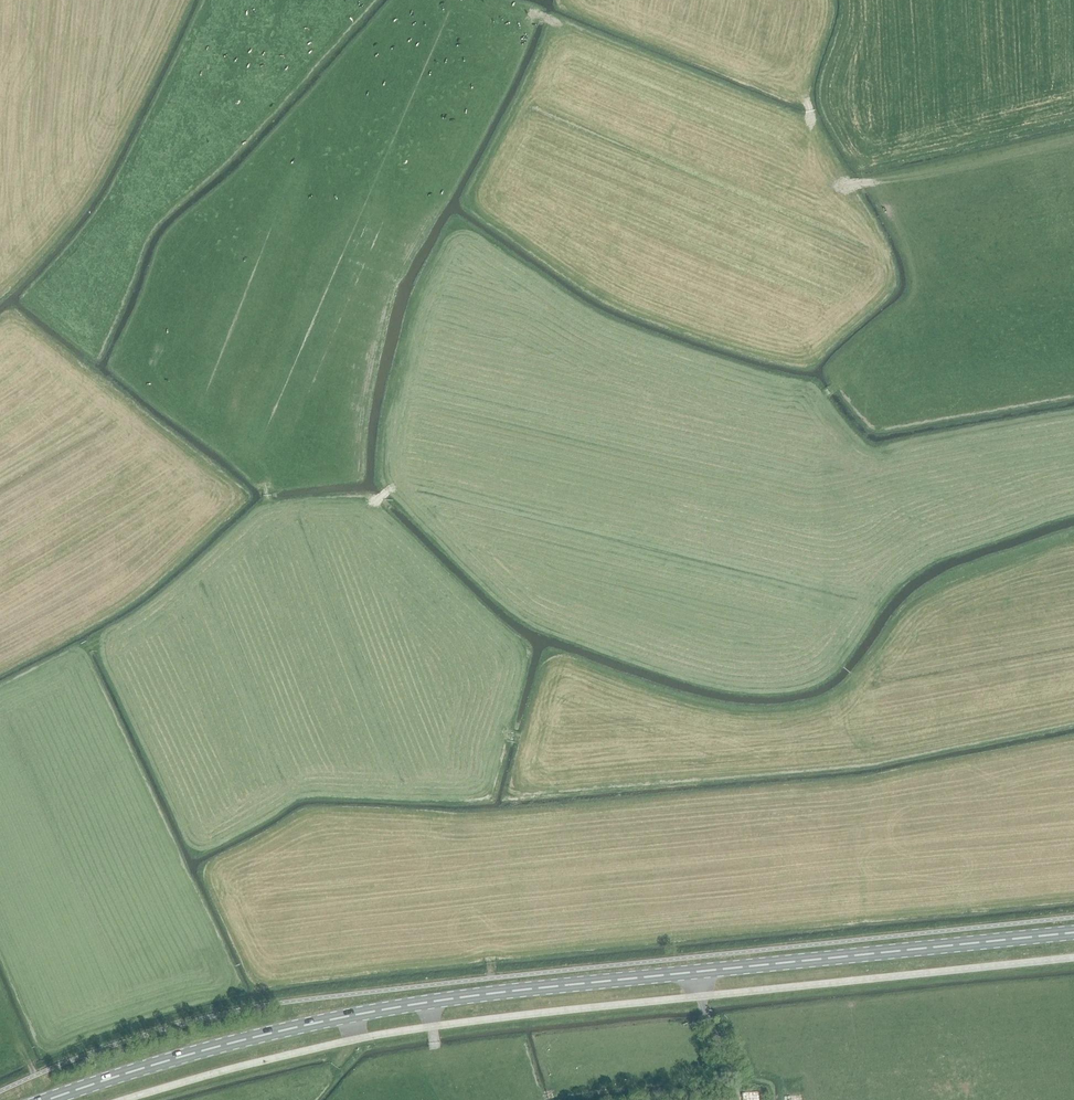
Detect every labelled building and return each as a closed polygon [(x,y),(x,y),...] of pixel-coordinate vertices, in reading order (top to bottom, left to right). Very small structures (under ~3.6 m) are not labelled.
[(760,1092),(744,1092),(745,1099),(761,1099),(760,1092)]
